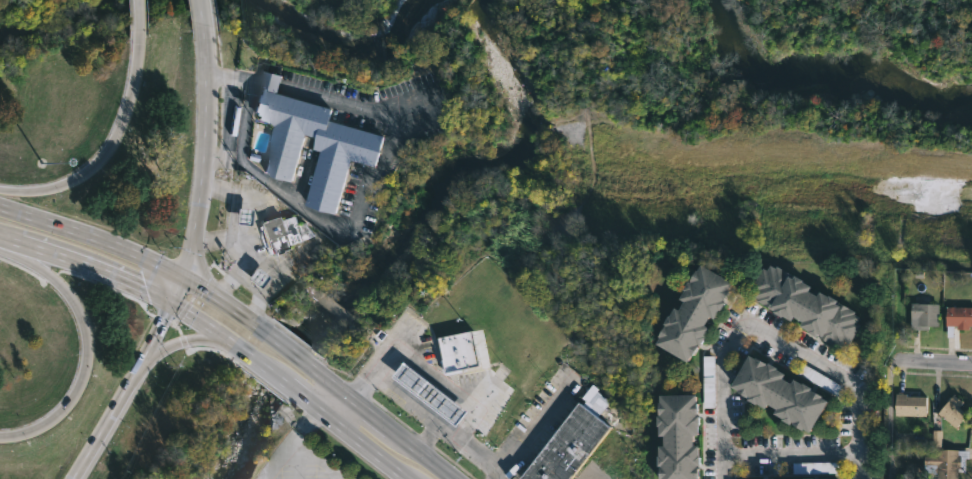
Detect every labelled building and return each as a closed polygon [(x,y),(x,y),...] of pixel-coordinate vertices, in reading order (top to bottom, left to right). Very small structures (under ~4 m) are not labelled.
[(329,122),(384,138),(375,169),(350,161),(335,213),(304,203),(319,152),(310,149),(313,139),(305,136),(291,183),(260,174),(274,128),(255,122),(255,120),(252,119),(265,73),(283,78),(278,95),(332,111),(329,122)] [(250,210),(237,209),(237,225),(249,225),(250,210)] [(286,215),(287,219),(297,216),(304,233),(311,230),(314,237),(296,244),(298,247),(278,254),(277,252),(273,253),(264,225),(268,224),(268,222),(286,215)] [(767,263),(773,267),(774,264),(799,278),(799,279),(807,284),(804,289),(813,293),(815,289),(824,294),(825,293),(853,310),(852,313),(857,315),(854,321),(859,324),(855,330),(857,331),(854,338),(852,336),(848,344),(843,341),(840,347),(834,344),(833,346),(804,331),(805,328),(797,324),(799,320),(789,314),(787,318),(779,314),(778,315),(769,311),(770,309),(754,300),(756,297),(750,294),(752,290),(748,288),(760,266),(764,269),(767,263)] [(703,266),(735,284),(731,290),(733,292),(726,303),(728,304),(723,312),(721,311),(716,320),(712,318),(706,327),(711,330),(706,338),(707,339),(696,358),(693,357),(689,363),(659,346),(663,339),(659,337),(671,317),(676,309),(681,311),(686,303),(681,300),(686,292),(684,291),(690,282),(691,283),(697,271),(699,272),(703,266)] [(926,295),(926,303),(938,304),(937,326),(929,326),(929,330),(912,330),(912,325),(909,325),(910,302),(917,302),(917,294),(926,295)] [(946,306),(971,307),(971,326),(969,326),(969,329),(956,328),(956,325),(953,325),(952,337),(946,337),(946,306)] [(481,366),(447,373),(440,338),(475,332),(481,366)] [(748,355),(751,357),(751,356),(762,362),(763,364),(764,361),(773,366),(772,367),(781,373),(778,376),(787,382),(790,377),(807,386),(806,388),(818,395),(817,396),(824,400),(805,430),(799,427),(798,429),(788,423),(787,424),(770,412),(772,408),(763,402),(760,406),(752,401),(751,403),(743,398),(745,395),(743,394),(742,396),(726,384),(744,353),(748,355)] [(470,409),(459,423),(395,374),(407,360),(470,409)] [(929,398),(928,418),(897,417),(898,393),(909,394),(909,397),(929,398)] [(967,414),(955,428),(937,412),(953,394),(962,402),(957,406),(967,414)] [(657,430),(657,419),(659,419),(658,406),(660,406),(660,398),(696,398),(696,405),(698,405),(698,418),(697,418),(697,419),(700,419),(700,429),(698,429),(699,438),(694,439),(694,449),(699,449),(699,459),(700,459),(700,469),(696,469),(696,470),(698,470),(698,478),(659,478),(659,471),(661,471),(661,469),(658,469),(658,460),(659,460),(659,449),(664,449),(664,439),(659,440),(658,430),(657,430)] [(606,426),(566,478),(515,478),(574,401),(606,426)] [(960,470),(960,478),(938,478),(938,475),(924,474),(925,458),(939,458),(939,451),(971,452),(970,458),(970,460),(966,460),(966,468),(960,470)]
